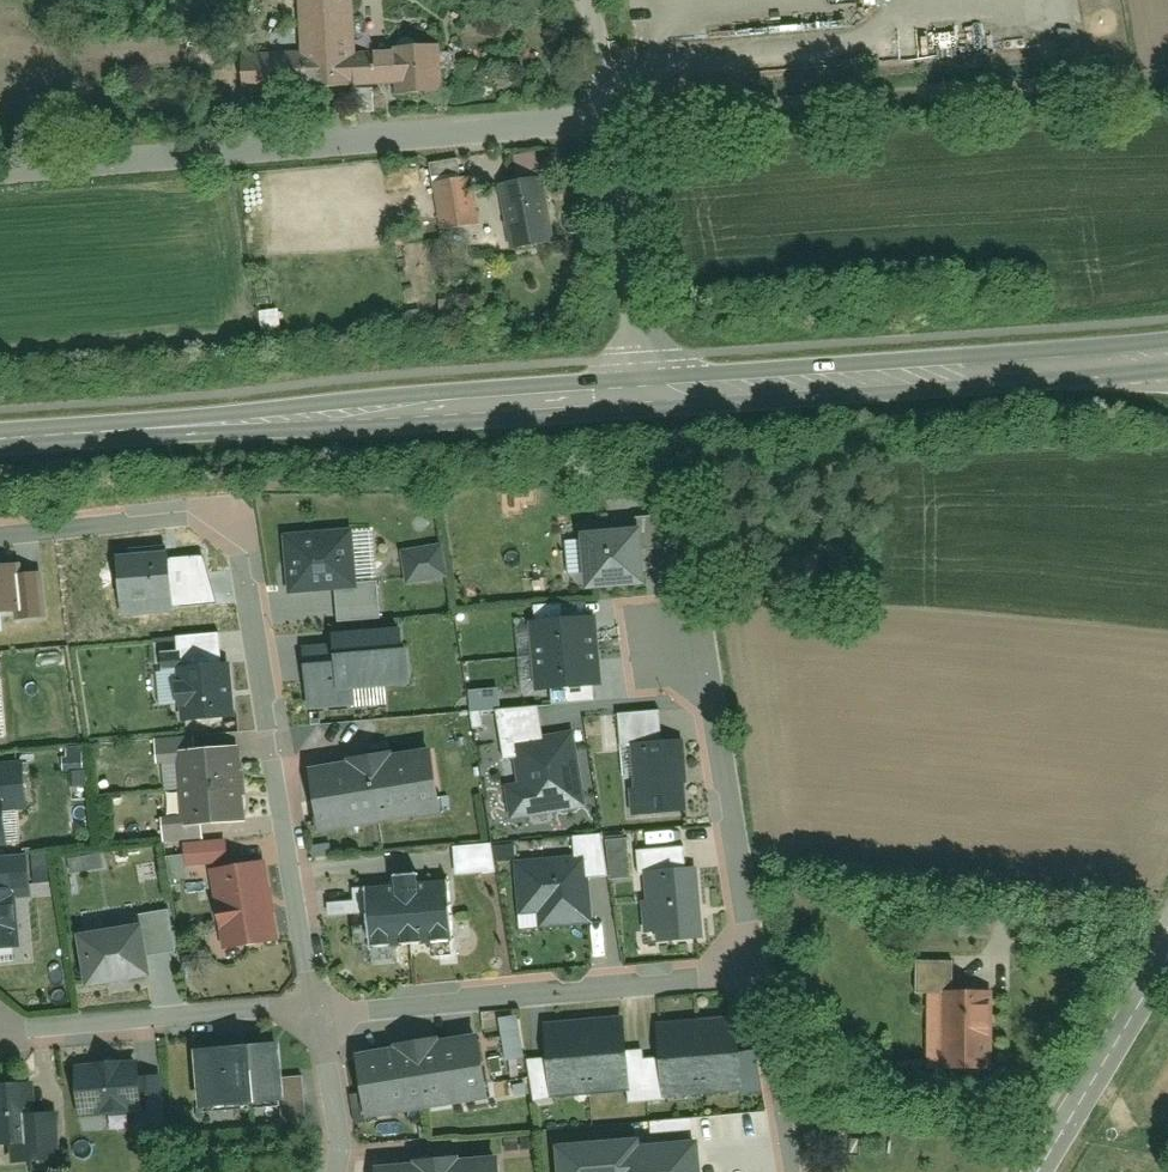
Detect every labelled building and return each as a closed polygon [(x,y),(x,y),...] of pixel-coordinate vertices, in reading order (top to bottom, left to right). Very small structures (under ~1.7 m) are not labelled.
[(304,53),(240,57),(242,89),(399,78),(400,93),(444,90),(440,42),(352,48),(349,0),(301,0),(304,53)] [(500,186),(513,249),(555,240),(541,177),(500,186)] [(427,185),(434,238),(474,232),(466,179),(427,185)] [(591,538),(573,540),(576,572),(591,571),(593,588),(653,582),(647,523),(590,528),(591,538)] [(380,525),(290,532),(295,591),(341,587),(344,621),(388,617),(380,525)] [(447,542),(408,549),(413,582),(453,575),(447,542)] [(178,549),(124,552),(127,612),(182,608),(178,549)] [(0,565),(0,612),(27,609),(28,618),(53,616),(48,568),(25,570),(24,563),(0,565)] [(522,621),(528,683),(543,682),(544,689),(555,688),(556,702),(602,698),(601,684),(609,683),(603,613),(522,621)] [(312,655),(316,708),(390,703),(388,683),(416,681),(413,624),(339,629),(341,653),(312,655)] [(186,648),(168,650),(169,668),(160,669),(164,705),(188,702),(191,735),(244,729),(237,660),(228,661),(225,632),(185,636),(186,648)] [(12,738),(7,674),(0,674),(0,739),(12,738)] [(546,704),(503,710),(519,815),(592,804),(580,729),(550,733),(546,704)] [(665,709),(626,712),(633,813),(695,809),(690,736),(667,737),(665,709)] [(247,744),(182,748),(188,823),(253,818),(247,744)] [(435,746),(312,767),(323,831),(446,809),(435,746)] [(24,836),(21,807),(35,806),(30,761),(0,764),(0,839),(24,836)] [(580,851),(520,857),(525,910),(546,908),(547,924),(600,919),(596,878),(614,876),(610,832),(578,835),(580,851)] [(233,838),(188,841),(190,864),(235,861),(233,838)] [(691,845),(644,850),(652,928),(661,927),(662,941),(712,936),(704,863),(694,865),(691,845)] [(267,858),(210,866),(222,947),(279,938),(267,858)] [(0,870),(0,944),(17,942),(11,895),(30,893),(27,867),(0,870)] [(396,885),(365,888),(369,928),(357,929),(358,944),(370,943),(371,950),(436,944),(437,954),(451,953),(451,943),(455,942),(449,880),(418,883),(417,874),(396,876),(396,885)] [(156,972),(147,922),(80,933),(89,984),(156,972)] [(959,959),(931,958),(930,1067),(1001,1067),(1001,988),(959,988),(959,959)] [(668,1048),(635,1051),(638,1089),(639,1099),(751,1091),(745,1011),(666,1018),(668,1048)] [(631,1013),(552,1020),(555,1057),(536,1058),(539,1098),(638,1089),(635,1051),(631,1013)] [(523,1056),(517,1017),(501,1020),(507,1059),(523,1056)] [(292,1038),(201,1044),(205,1107),(284,1102),(286,1131),(312,1129),(308,1076),(294,1076),(292,1038)] [(401,1052),(359,1059),(368,1113),(486,1094),(477,1040),(436,1047),(435,1040),(400,1046),(401,1052)] [(147,1059),(83,1065),(87,1112),(146,1107),(147,1122),(171,1120),(167,1074),(149,1075),(147,1059)] [(0,1082),(0,1143),(33,1141),(35,1156),(70,1153),(67,1109),(39,1111),(37,1080),(0,1082)] [(561,1143),(564,1171),(708,1171),(705,1137),(647,1142),(646,1135),(561,1143)] [(508,1153),(387,1163),(388,1171),(510,1171),(508,1153)]
